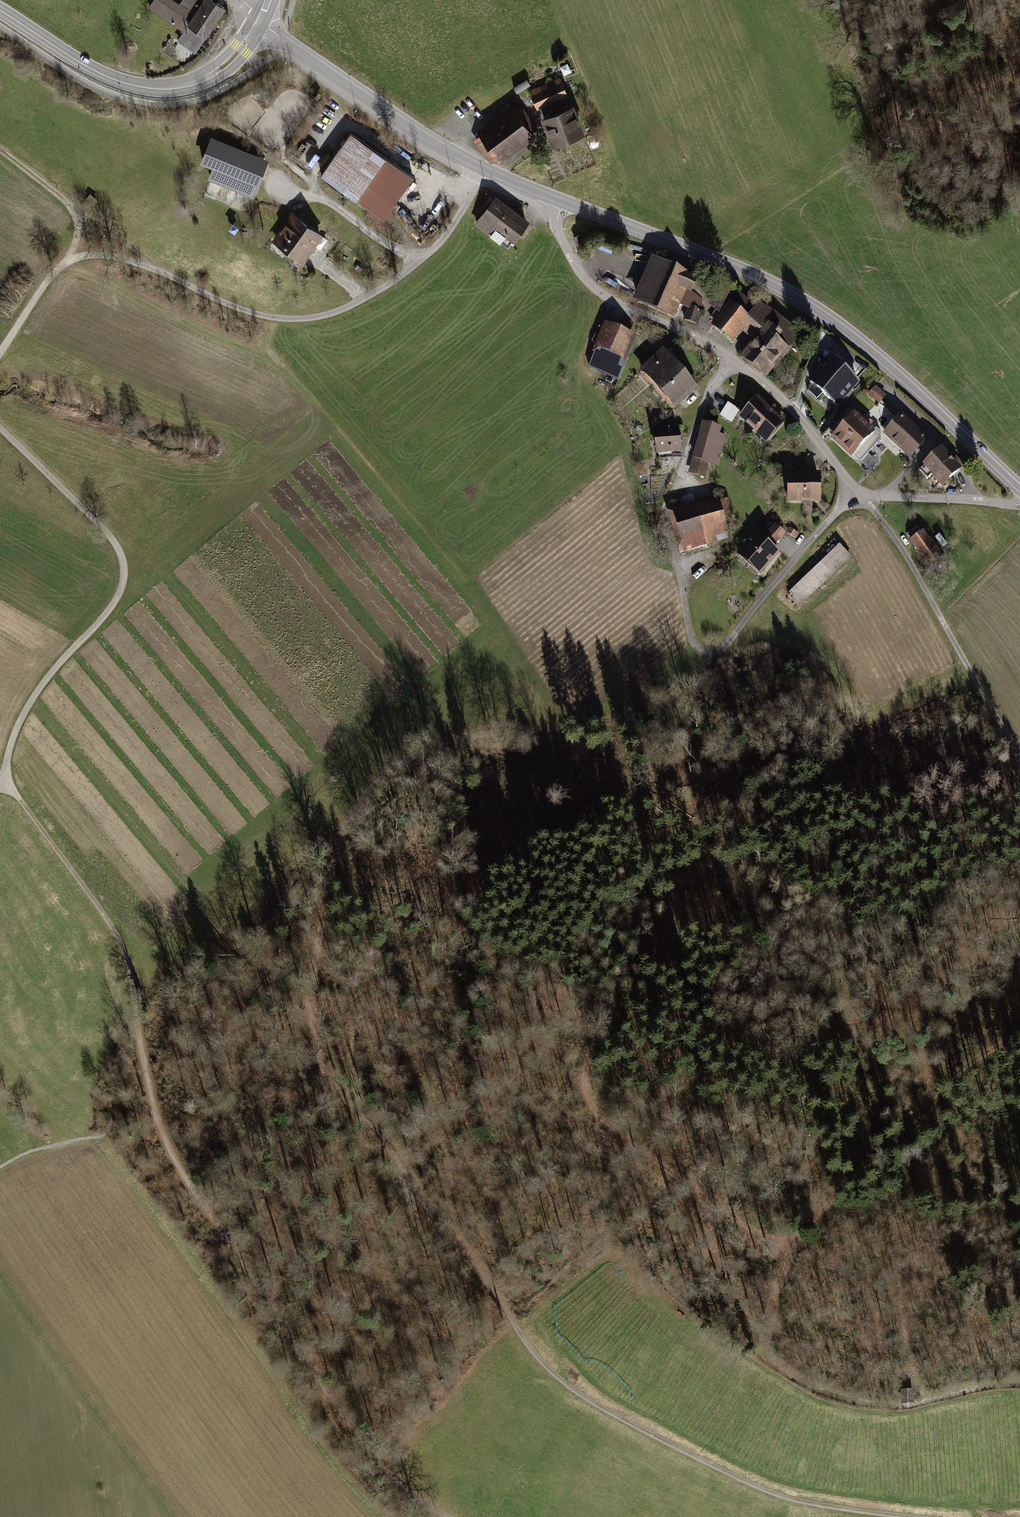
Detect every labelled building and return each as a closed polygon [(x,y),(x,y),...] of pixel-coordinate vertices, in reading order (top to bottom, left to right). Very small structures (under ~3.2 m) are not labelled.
[(168,0),(155,0),(150,7),(185,31),(179,40),(195,51),(224,8),(213,0),(205,0),(204,0),(185,0),(184,2),(182,0),(177,6),(168,0)] [(559,79),(551,82),(557,98),(566,94),(559,79)] [(540,93),(532,96),(536,107),(557,98),(551,82),(538,88),(540,93)] [(513,109),(479,135),(497,158),(536,128),(519,106),(514,111),(513,109)] [(552,115),(544,119),(554,144),(581,133),(572,108),(557,114),(556,111),(551,113),(552,115)] [(413,177),(351,133),(321,175),(383,218),(413,177)] [(265,163),(210,141),(202,160),(216,166),(212,175),(253,192),(265,163)] [(91,196),(83,206),(91,213),(99,203),(91,196)] [(526,222),(495,199),(477,222),(508,246),(526,222)] [(320,235),(292,215),(275,240),(303,259),(320,235)] [(578,246),(583,243),(579,235),(574,238),(578,246)] [(686,276),(656,262),(638,302),(669,315),(675,301),(681,288),(686,276)] [(695,280),(686,276),(681,288),(690,292),(695,280)] [(711,306),(723,316),(739,296),(727,286),(711,306)] [(690,292),(681,288),(675,301),(689,307),(685,319),(696,323),(700,311),(702,299),(690,292)] [(723,316),(715,326),(731,339),(741,328),(749,319),(760,328),(764,323),(768,326),(756,341),(743,357),(766,375),(798,335),(774,314),(759,306),(756,310),(739,296),(723,316)] [(741,328),(756,341),(768,326),(764,323),(760,328),(749,319),(741,328)] [(630,336),(609,327),(600,349),(599,350),(611,354),(609,359),(617,362),(619,358),(620,358),(620,359),(630,336)] [(611,354),(599,350),(600,349),(597,348),(590,365),(613,375),(620,358),(619,358),(617,362),(609,359),(611,354)] [(664,352),(642,372),(673,407),(694,387),(664,352)] [(823,393),(845,370),(832,358),(810,381),(823,393)] [(845,370),(823,393),(836,405),(858,382),(845,370)] [(876,386),(869,394),(880,403),(887,395),(876,386)] [(757,399),(741,417),(766,438),(781,421),(757,399)] [(731,422),(739,410),(728,403),(721,415),(731,422)] [(853,416),(834,437),(843,446),(868,419),(865,416),(859,422),(853,416)] [(902,418),(887,434),(909,454),(924,439),(902,418)] [(868,419),(843,446),(853,455),(872,434),(867,429),(872,423),(868,419)] [(719,429),(703,425),(694,458),(708,461),(717,464),(725,436),(718,434),(719,429)] [(678,430),(655,433),(658,453),(680,451),(678,430)] [(941,450),(919,470),(927,479),(934,473),(941,481),(948,476),(950,478),(959,470),(958,470),(964,465),(954,454),(949,459),(941,450)] [(708,461),(694,458),(690,472),(704,476),(708,461)] [(818,476),(792,476),(791,499),(818,499),(818,476)] [(718,503),(706,506),(713,530),(725,526),(718,503)] [(706,506),(676,515),(686,548),(698,544),(697,543),(706,541),(707,544),(716,541),(713,530),(706,506)] [(763,538),(772,547),(785,533),(775,524),(763,538)] [(917,527),(908,534),(930,564),(942,555),(938,549),(935,551),(917,527)] [(799,534),(790,528),(787,533),(797,538),(799,534)] [(763,538),(757,534),(740,552),(761,570),(778,552),(772,547),(763,538)] [(840,546),(788,596),(798,606),(850,556),(840,546)] [(913,1390),(901,1391),(902,1407),(914,1406),(913,1390)]
